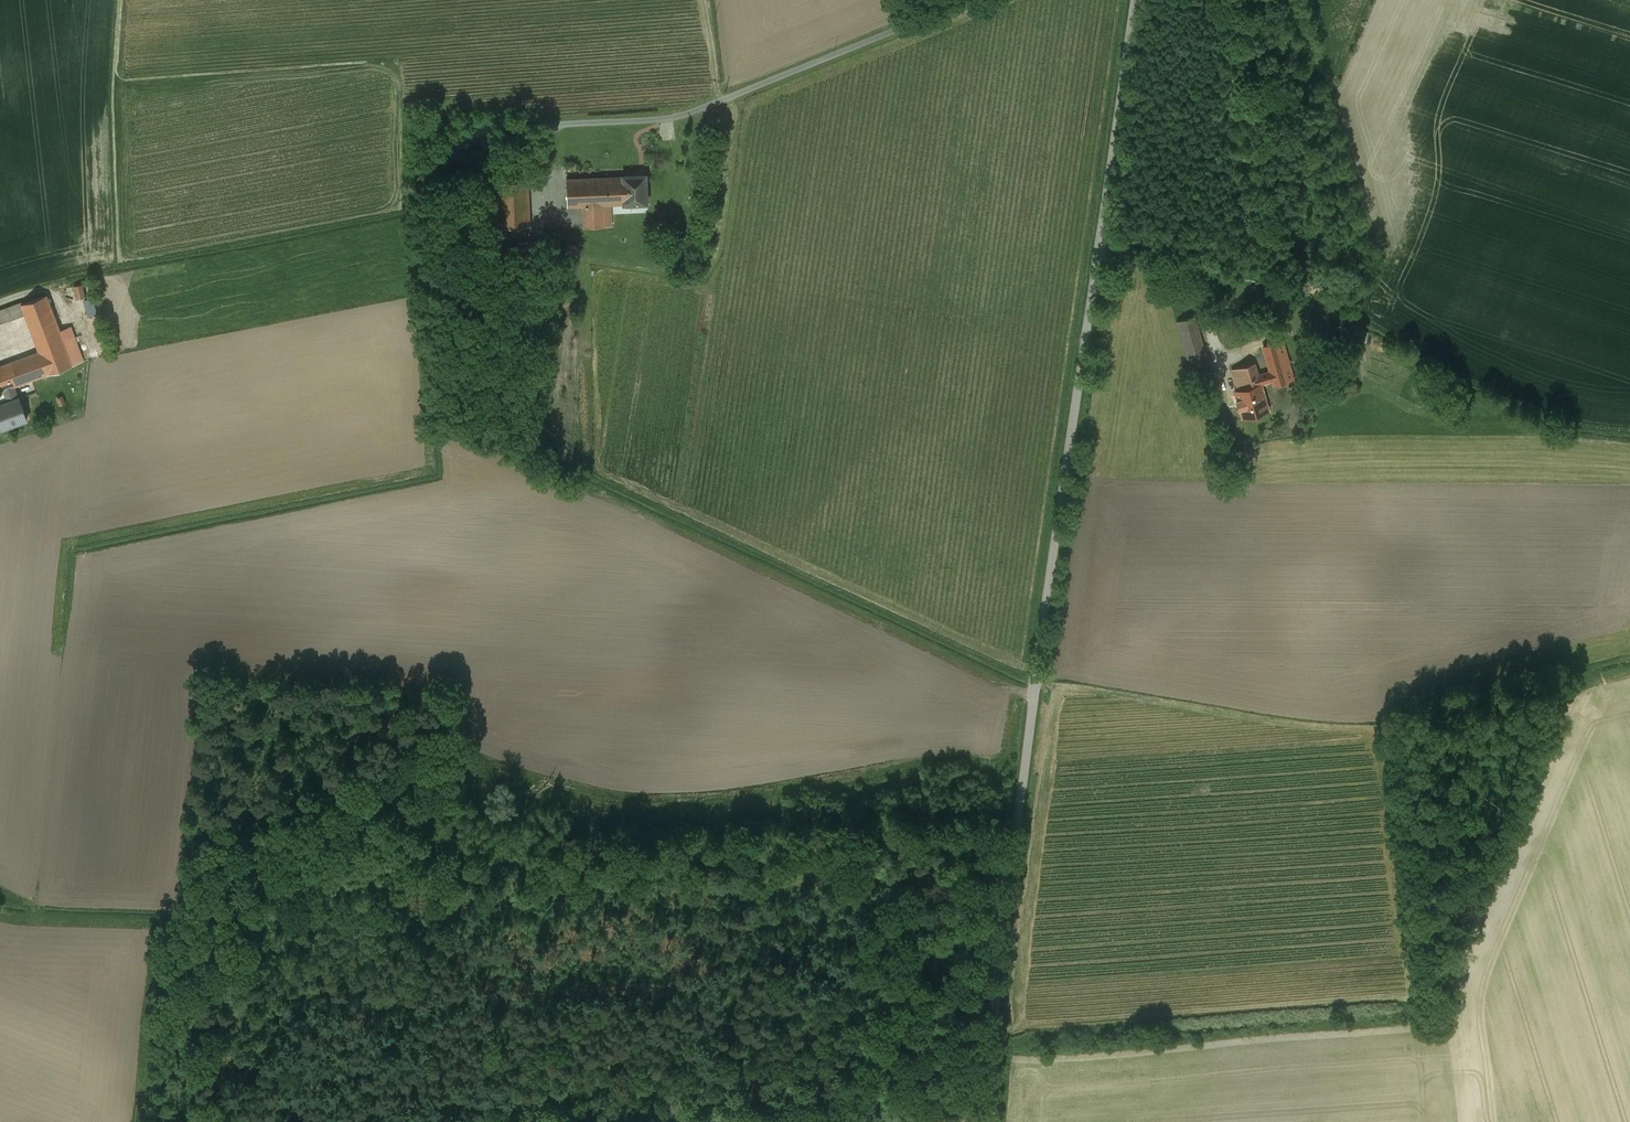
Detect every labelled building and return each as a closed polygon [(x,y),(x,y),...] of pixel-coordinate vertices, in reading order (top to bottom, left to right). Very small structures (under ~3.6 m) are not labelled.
[(648,203),(646,175),(623,176),(623,177),(624,204),(648,203)] [(603,204),(624,204),(623,177),(567,179),(568,206),(583,205),(603,204)] [(528,181),(499,182),(501,227),(530,225),(528,181)] [(603,204),(583,205),(584,226),(604,225),(603,204)] [(545,254),(562,253),(561,239),(544,240),(545,254)] [(97,278),(79,284),(84,300),(102,295),(97,278)] [(50,289),(23,299),(41,348),(0,363),(0,373),(5,386),(10,384),(18,381),(87,356),(75,323),(64,327),(50,289)] [(1210,371),(1194,317),(1178,322),(1193,376),(1210,371)] [(1347,338),(1366,343),(1369,331),(1350,326),(1347,338)] [(1283,345),(1265,350),(1268,364),(1259,367),(1256,356),(1234,362),(1241,388),(1234,389),(1241,414),(1276,405),(1271,384),(1292,378),(1283,345)] [(18,381),(10,384),(14,397),(0,402),(0,420),(3,429),(32,419),(18,381)]
